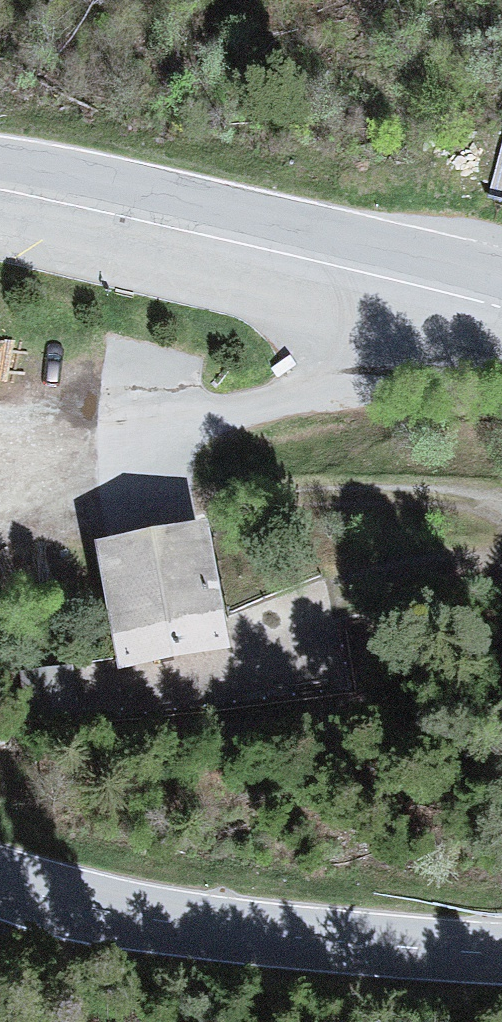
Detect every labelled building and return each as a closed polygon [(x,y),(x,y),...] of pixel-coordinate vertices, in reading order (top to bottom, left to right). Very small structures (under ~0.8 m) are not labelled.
[(199,531),(90,554),(115,678),(225,655),(199,531)]
